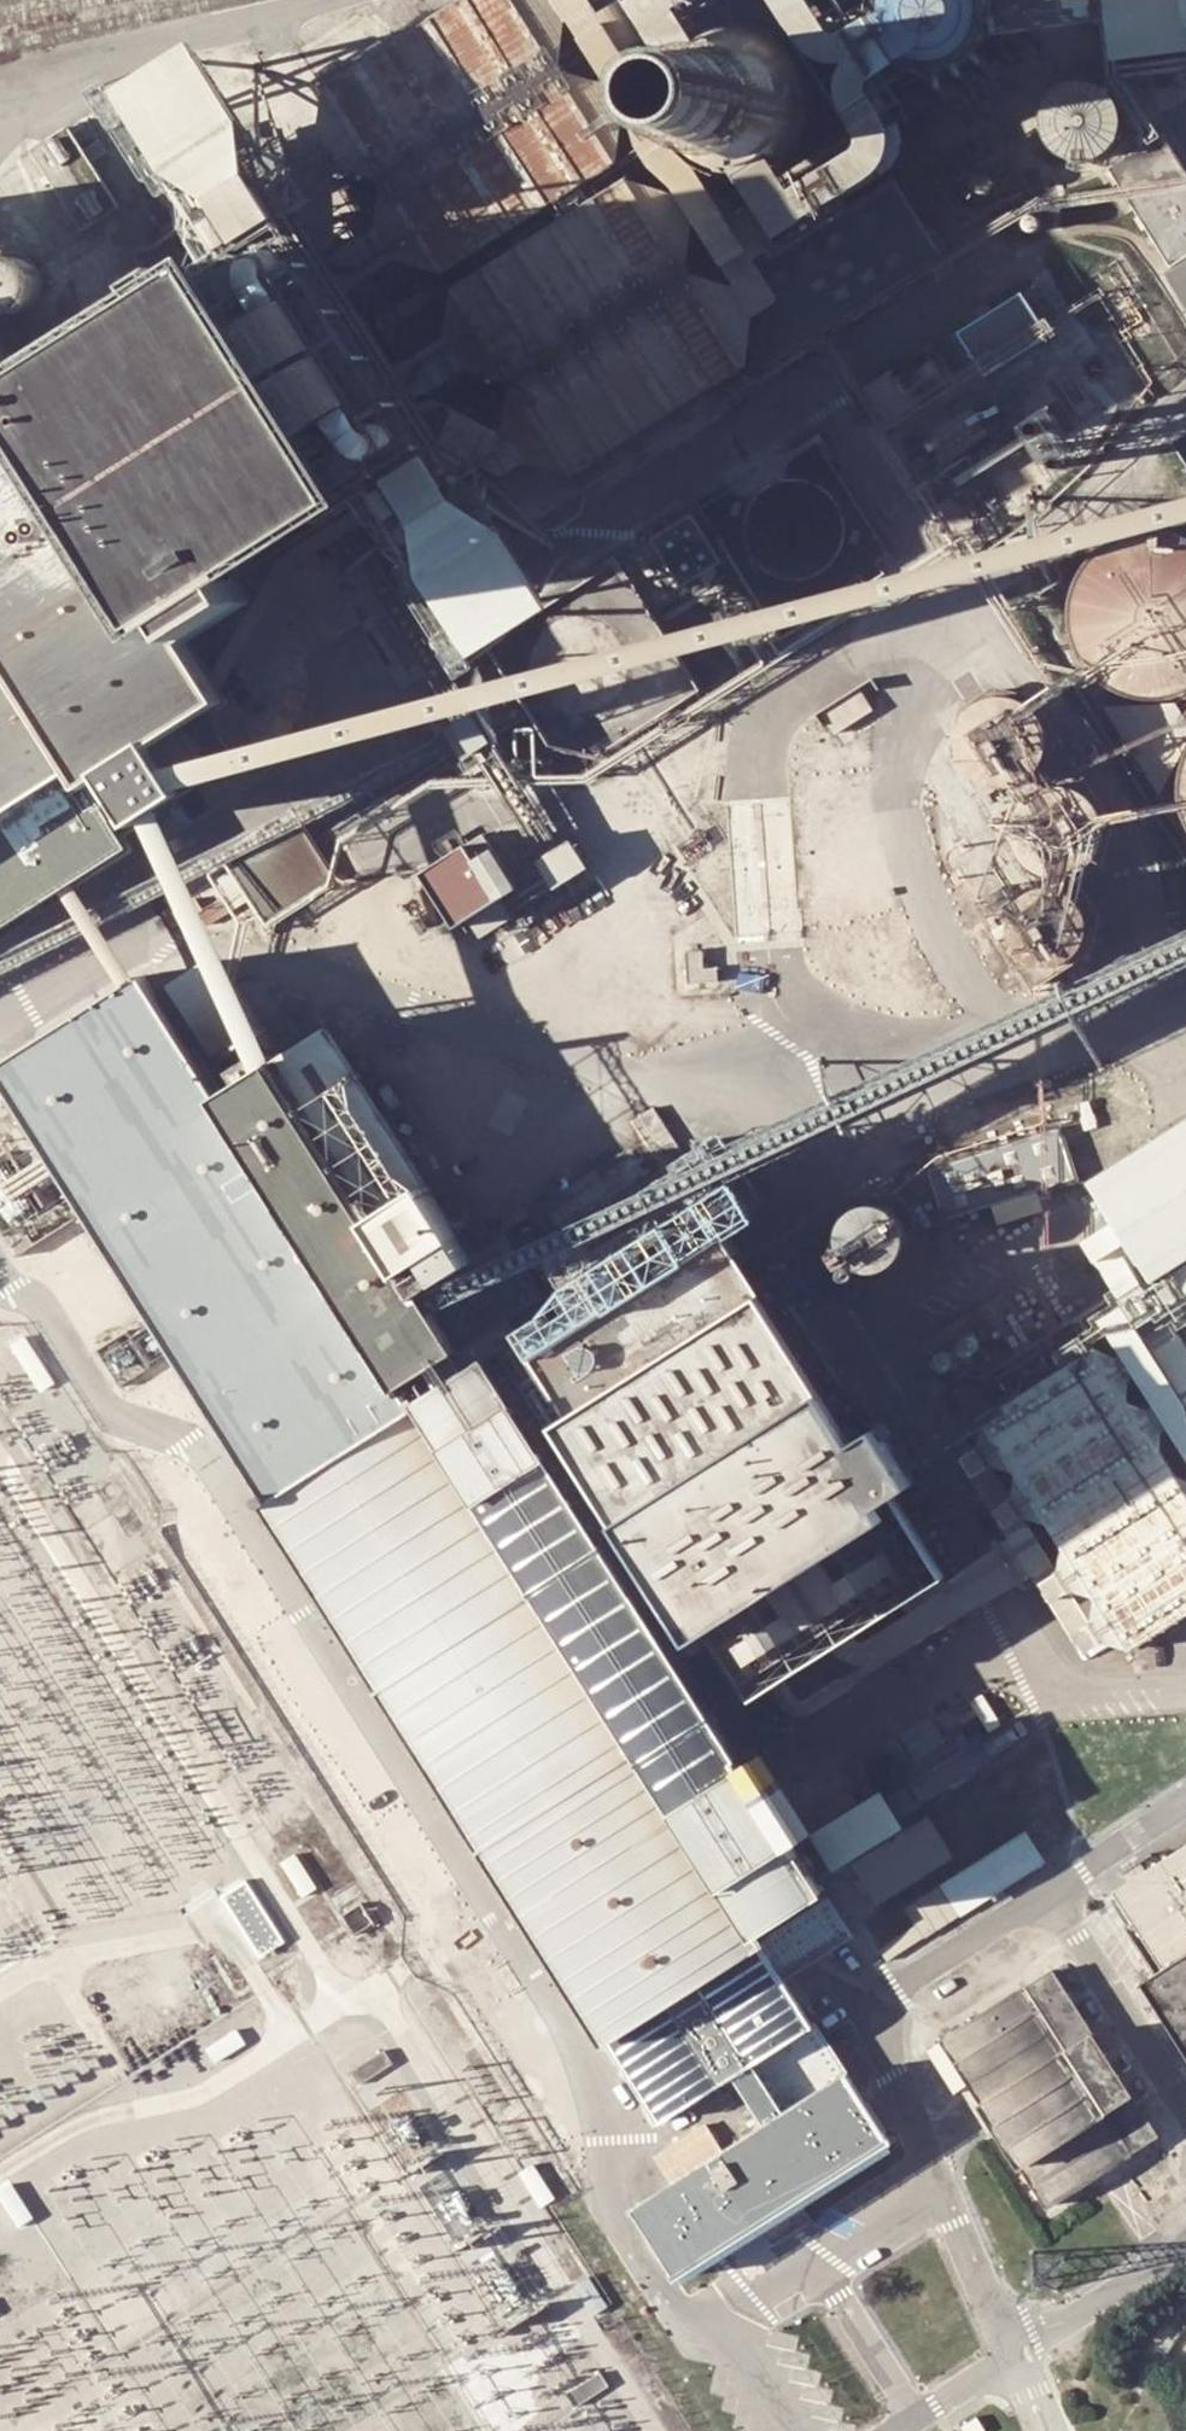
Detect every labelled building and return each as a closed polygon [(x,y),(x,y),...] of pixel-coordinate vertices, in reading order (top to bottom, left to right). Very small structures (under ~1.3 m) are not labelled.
[(322,85),(321,99),(438,279),(617,163),(511,0),(455,0),(322,85)] [(1091,14),(1088,0),(1059,0),(1063,20),(1091,14)] [(1106,67),(1185,60),(1185,0),(1099,0),(1106,67)] [(729,40),(710,51),(697,68),(689,88),(689,110),(696,131),(709,148),(728,160),(749,166),(771,164),(790,155),(806,140),(816,121),(819,100),(816,79),(806,60),(790,46),(770,37),(749,35),(729,40)] [(133,120),(206,259),(271,225),(179,51),(98,94),(95,89),(77,99),(98,139),(133,120)] [(1043,85),(1047,157),(1115,153),(1111,82),(1043,85)] [(621,177),(447,290),(570,478),(744,366),(621,177)] [(894,186),(716,300),(765,376),(943,261),(894,186)] [(1166,265),(1185,305),(1185,255),(1166,265)] [(70,398),(106,454),(306,325),(270,270),(70,398)] [(960,331),(985,368),(1046,326),(1021,289),(960,331)] [(102,797),(129,779),(159,829),(209,798),(194,771),(181,749),(252,704),(208,636),(218,630),(180,572),(381,442),(313,337),(306,325),(106,454),(70,398),(62,403),(0,306),(0,930),(61,891),(75,882),(132,845),(102,797)] [(381,442),(180,572),(218,630),(419,501),(381,442)] [(285,828),(271,902),(283,907),(324,876),(318,820),(491,749),(464,736),(483,698),(547,779),(677,726),(568,737),(563,692),(640,660),(632,701),(636,699),(645,721),(689,686),(700,632),(665,635),(657,615),(672,584),(670,582),(719,562),(695,503),(614,566),(520,576),(537,619),(505,644),(527,672),(455,702),(447,745),(257,823),(285,828)] [(1185,532),(1172,528),(1159,525),(1146,525),(1132,527),(1120,531),(1108,536),(1097,544),(1087,553),(1079,563),(1072,575),(1068,587),(1065,601),(1064,614),(1065,627),(1069,640),(1074,652),(1081,663),(1090,673),(1100,682),(1111,689),(1124,694),(1137,697),(1150,698),(1163,697),(1176,695),(1185,691),(1185,533),(1185,532)] [(947,746),(1032,880),(1076,949),(1092,910),(1069,871),(1097,854),(1106,814),(1029,696),(991,687),(957,709),(947,746)] [(553,888),(587,867),(570,839),(535,860),(553,888)] [(480,934),(514,918),(503,896),(514,890),(493,849),(468,862),(462,849),(419,870),(448,928),(471,917),(480,934)] [(1052,965),(1076,949),(1032,880),(1008,895),(1052,965)] [(1027,981),(1052,965),(1008,895),(983,911),(1027,981)] [(166,915),(174,928),(204,910),(196,897),(166,915)] [(158,995),(145,976),(139,980),(124,989),(0,1068),(8,1080),(90,1212),(159,1320),(178,1349),(267,1492),(261,1496),(268,1507),(599,2032),(604,2030),(661,2120),(695,2100),(706,2116),(761,2081),(783,2116),(635,2209),(675,2275),(757,2222),(797,2197),(890,2139),(860,2091),(850,2073),(837,2052),(818,2023),(811,2027),(784,1982),(853,1938),(828,1897),(760,1940),(757,1935),(728,1889),(678,1810),(485,1503),(448,1444),(422,1404),(420,1400),(411,1405),(400,1390),(410,1383),(462,1350),(543,1299),(530,1278),(522,1264),(505,1237),(472,1258),(441,1277),(359,1326),(217,1101),(269,1068),(204,966),(158,995)] [(441,1277),(472,1258),(458,1236),(327,1031),(274,1065),(269,1068),(217,1101),(359,1326),(441,1277)] [(90,1212),(8,1080),(0,1085),(0,1231),(4,1237),(17,1230),(24,1240),(12,1248),(19,1258),(90,1212)] [(1083,1184),(1147,1285),(1185,1260),(1185,1118),(1083,1184)] [(942,1221),(1072,1181),(1056,1130),(926,1171),(942,1221)] [(881,1276),(891,1271),(898,1263),(903,1253),(904,1242),(902,1232),(896,1222),(888,1215),(878,1211),(866,1211),(856,1214),(847,1221),(840,1230),(837,1240),(838,1252),(842,1262),(850,1270),(859,1275),(870,1277),(881,1276)] [(39,1259),(91,1340),(118,1323),(109,1308),(120,1301),(76,1235),(39,1259)] [(733,1240),(506,1380),(687,1668),(926,1518),(733,1240)] [(159,1320),(132,1338),(151,1367),(178,1349),(159,1320)] [(121,1386),(151,1367),(132,1338),(127,1332),(97,1351),(121,1386)] [(1131,1650),(1185,1615),(1185,1501),(1087,1348),(981,1416),(1131,1650)] [(506,1380),(491,1355),(420,1400),(422,1404),(448,1444),(485,1503),(678,1810),(728,1889),(757,1935),(826,1889),(804,1854),(742,1754),(740,1752),(730,1735),(723,1725),(697,1683),(687,1668),(506,1380)] [(383,1826),(403,1856),(435,1836),(415,1806),(383,1826)] [(856,1879),(934,1831),(929,1824),(851,1871),(856,1879)] [(856,1879),(875,1907),(952,1860),(934,1831),(856,1879)] [(872,1931),(889,1960),(1043,1864),(1026,1835),(872,1931)] [(1111,1893),(1162,1970),(1141,1984),(1185,2054),(1185,1846),(1111,1893)] [(296,1856),(282,1865),(307,1903),(321,1893),(296,1856)] [(283,1938),(246,1881),(223,1895),(260,1953),(283,1938)] [(331,1898),(340,1912),(360,1900),(351,1885),(331,1898)] [(343,1915),(356,1935),(375,1923),(363,1903),(343,1915)] [(475,1970),(494,1999),(525,1979),(507,1950),(475,1970)] [(941,2041),(1046,2207),(1156,2137),(1050,1972),(941,2041)] [(236,2032),(204,2052),(214,2068),(247,2048),(236,2032)] [(848,2045),(837,2052),(850,2073),(860,2091),(873,2084),(848,2045)] [(382,2051),(352,2074),(362,2088),(393,2065),(382,2051)] [(534,2166),(519,2176),(543,2212),(558,2202),(534,2166)] [(0,2185),(0,2199),(17,2225),(31,2216),(8,2180),(0,2185)] [(813,2224),(797,2197),(757,2222),(774,2248),(813,2224)] [(609,2303),(589,2272),(574,2282),(594,2314),(609,2303)] [(601,2370),(568,2393),(580,2409),(612,2386),(601,2370)]
